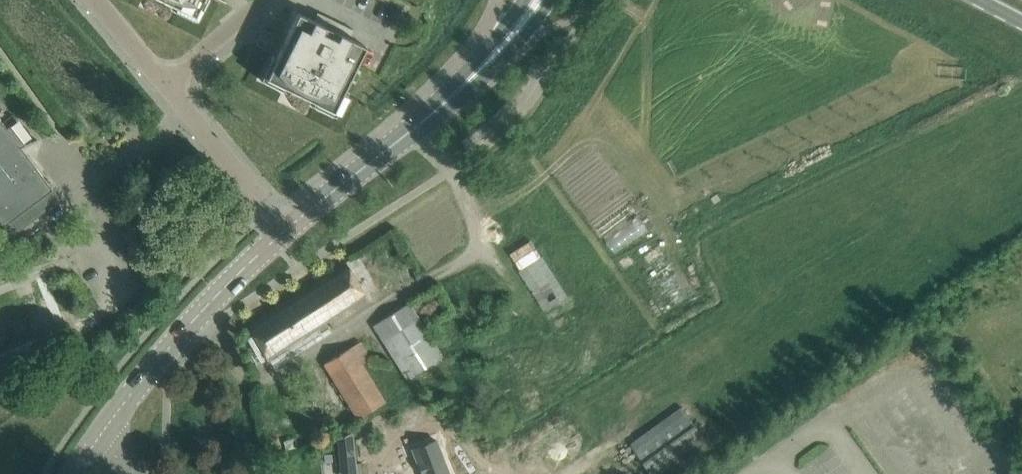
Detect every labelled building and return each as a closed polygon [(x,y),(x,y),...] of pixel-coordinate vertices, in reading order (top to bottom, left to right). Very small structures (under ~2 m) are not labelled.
[(338,102),(366,46),(350,38),(354,30),(327,17),(323,25),(298,12),(270,69),(288,78),(284,86),(316,102),(320,93),(338,102)] [(0,119),(0,221),(4,227),(11,236),(34,219),(60,199),(53,190),(21,147),(37,141),(37,140),(25,145),(11,126),(7,129),(0,119)] [(546,256),(522,271),(549,313),(573,298),(546,256)] [(366,296),(346,262),(346,261),(248,325),(267,360),(366,296)] [(413,300),(375,322),(407,376),(445,354),(413,300)] [(359,338),(324,359),(357,416),(384,400),(361,361),(370,356),(359,338)] [(630,442),(652,473),(663,473),(712,439),(686,403),(630,442)] [(353,436),(339,437),(340,451),(354,450),(353,436)] [(417,464),(421,473),(431,473),(446,469),(436,440),(424,444),(429,460),(417,464)]
